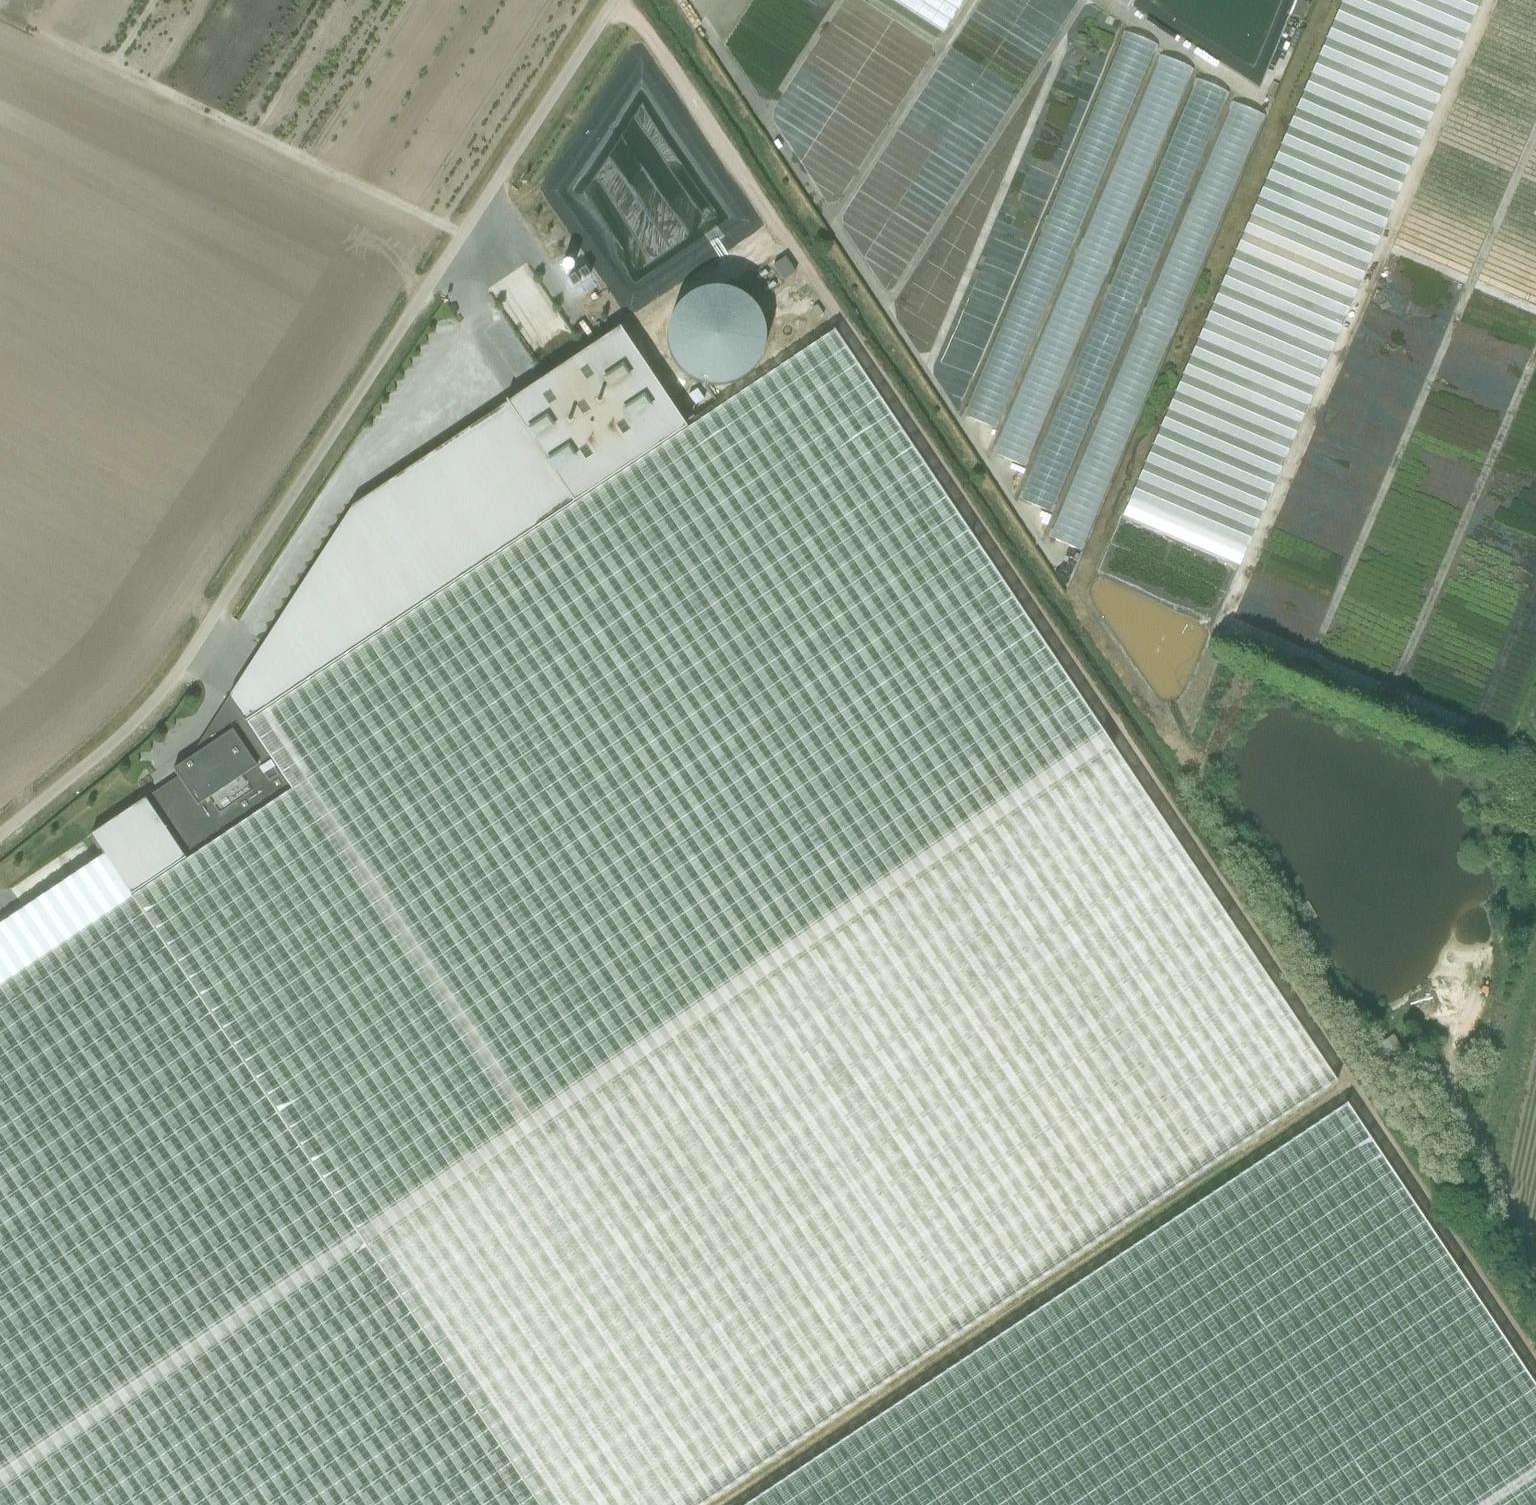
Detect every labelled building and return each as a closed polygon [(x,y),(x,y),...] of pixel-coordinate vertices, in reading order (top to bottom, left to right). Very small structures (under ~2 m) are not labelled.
[(943,36),(967,0),(887,0),(943,36)] [(1143,0),(1116,0),(1136,11),(1143,0)] [(1480,0),(1343,0),(1144,530),(1264,575),(1480,0)] [(1053,543),(1097,559),(1264,115),(1234,104),(1218,147),(1178,132),(1183,117),(1173,113),(1164,136),(1130,123),(1003,461),(1036,473),(1024,504),(1063,519),(1053,543)] [(790,286),(804,278),(794,260),(780,269),(790,286)] [(836,335),(249,720),(294,788),(0,980),(0,1504),(721,1504),(1340,1100),(836,335)] [(1388,1084),(1417,1065),(1401,1040),(1372,1059),(1388,1084)] [(1340,1100),(728,1504),(1535,1504),(1535,1392),(1340,1100)]
